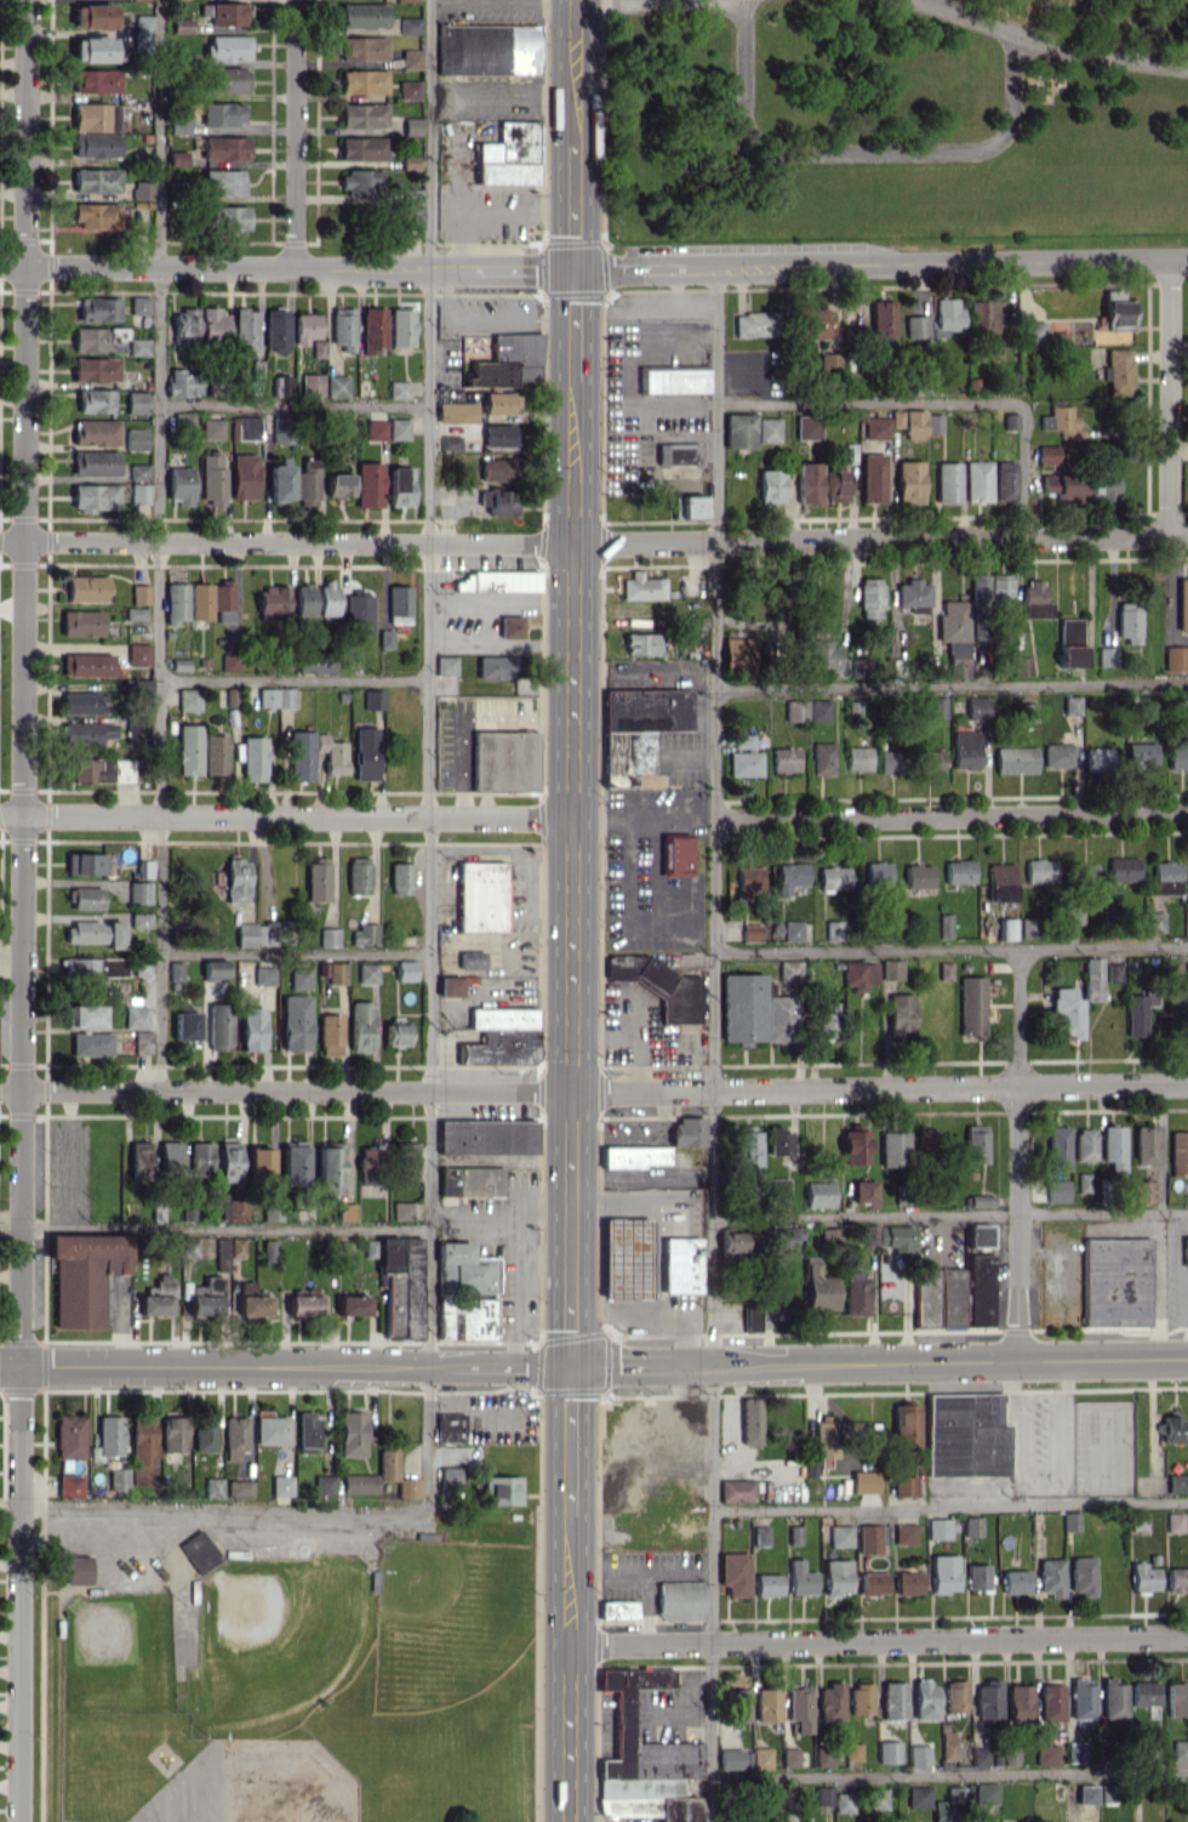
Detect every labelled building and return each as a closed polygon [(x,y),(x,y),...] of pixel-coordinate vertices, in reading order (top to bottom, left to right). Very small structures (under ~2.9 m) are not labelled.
[(248,2),(209,3),(209,26),(243,25),(243,16),(248,16),(248,2)] [(113,4),(80,3),(80,29),(112,29),(113,4)] [(339,28),(386,28),(386,4),(340,4),(339,28)] [(153,14),(134,15),(135,44),(154,44),(153,14)] [(401,34),(420,34),(420,17),(401,17),(401,34)] [(192,18),(173,18),(173,33),(192,34),(192,18)] [(537,75),(538,25),(438,24),(437,74),(537,75)] [(206,60),(249,61),(249,35),(206,35),(206,60)] [(112,61),(112,37),(73,37),(73,62),(112,61)] [(340,37),(340,61),(386,60),(386,37),(340,37)] [(421,69),(421,49),(402,49),(402,69),(421,69)] [(205,67),(204,91),(248,92),(249,68),(205,67)] [(120,92),(119,68),(73,70),(74,94),(120,92)] [(386,70),(341,70),(341,94),(386,94),(386,70)] [(419,80),(398,81),(399,99),(420,99),(419,80)] [(203,102),(202,125),(242,126),(242,103),(203,102)] [(73,131),(117,131),(117,103),(73,103),(73,131)] [(341,127),(384,127),(384,103),(341,104),(341,127)] [(169,133),(190,134),(190,116),(170,116),(169,133)] [(421,117),(404,117),(404,135),(421,134),(421,117)] [(536,184),(537,121),(498,121),(498,143),(477,142),(476,183),(536,184)] [(119,133),(73,132),(73,156),(118,157),(119,133)] [(202,159),(247,160),(248,137),(203,136),(202,159)] [(340,138),(340,159),(385,158),(385,137),(340,138)] [(73,192),(118,192),(118,168),(73,169),(73,192)] [(244,170),(202,169),(202,194),(243,195),(244,170)] [(378,170),(344,169),(344,195),(378,196),(378,170)] [(132,199),(150,199),(150,180),(132,180),(132,199)] [(420,229),(421,201),(399,200),(398,229),(420,229)] [(245,232),(246,206),(206,206),(205,231),(245,232)] [(148,296),(131,296),(130,313),(148,314),(148,296)] [(79,321),(118,320),(118,297),(79,297),(79,321)] [(933,298),(934,337),(945,336),(945,330),(960,329),(959,297),(933,298)] [(870,300),(871,337),(894,336),(893,300),(870,300)] [(997,333),(998,301),(968,300),(967,332),(997,333)] [(1131,329),(1130,300),(1103,300),(1104,330),(1131,329)] [(830,337),(829,306),(800,307),(800,337),(830,337)] [(218,307),(200,307),(200,340),(227,339),(226,314),(218,314),(218,307)] [(355,308),(333,307),(332,344),(342,344),(341,351),(354,351),(355,308)] [(362,352),(386,352),(385,307),(361,308),(362,352)] [(195,334),(195,308),(172,308),(173,335),(195,334)] [(264,349),(288,350),(289,309),(265,308),(264,349)] [(390,346),(413,346),(413,308),(390,308),(390,346)] [(258,310),(234,309),(233,353),(257,353),(258,310)] [(735,313),(735,336),(778,335),(778,312),(735,313)] [(294,343),(306,343),(306,338),(319,338),(319,314),(294,313),(294,343)] [(905,338),(928,338),(927,315),(904,316),(905,338)] [(1023,343),(1043,344),(1044,322),(1023,321),(1023,343)] [(491,333),(491,362),(468,361),(468,385),(515,385),(515,380),(539,380),(540,333),(491,333)] [(149,339),(129,339),(128,355),(148,355),(149,339)] [(1131,348),(1107,348),(1106,394),(1130,394),(1131,348)] [(835,353),(819,353),(818,372),(835,372),(835,353)] [(72,381),(117,382),(118,358),(72,357),(72,381)] [(167,396),(200,396),(200,374),(188,374),(188,368),(167,369),(167,396)] [(708,369),(642,368),(641,392),(707,393),(708,369)] [(322,373),(300,374),(301,397),(322,397),(322,373)] [(326,397),(348,396),(348,374),(326,375),(326,397)] [(275,396),(291,396),(291,376),(275,376),(275,396)] [(409,381),(389,381),(389,398),(409,398),(409,381)] [(77,411),(113,413),(113,389),(78,388),(77,411)] [(147,391),(127,391),(126,414),(146,414),(147,391)] [(518,414),(518,393),(484,392),(484,414),(518,414)] [(476,402),(438,401),(437,421),(476,422),(476,402)] [(1075,406),(1050,406),(1050,429),(1060,430),(1060,436),(1075,436),(1075,406)] [(902,427),(902,410),(890,410),(890,427),(902,427)] [(924,410),(904,410),(903,438),(923,439),(924,410)] [(753,448),(754,413),(724,413),(724,447),(753,448)] [(926,432),(940,432),(940,414),(926,413),(926,432)] [(796,439),(819,439),(819,414),(795,415),(796,439)] [(259,416),(231,417),(231,440),(259,439),(259,416)] [(273,416),(272,443),(288,443),(289,417),(273,416)] [(889,417),(864,416),(863,439),(888,439),(889,417)] [(779,418),(757,417),(757,442),(779,442),(779,418)] [(223,439),(223,418),(202,418),(202,439),(223,439)] [(409,419),(390,418),(389,439),(409,440),(409,419)] [(117,420),(73,420),(73,445),(117,445),(117,420)] [(385,421),(366,421),(366,440),(385,440),(385,421)] [(484,447),(514,447),(514,424),(484,424),(484,447)] [(145,428),(126,428),(125,450),(145,450),(145,428)] [(460,436),(443,435),(442,449),(459,450),(460,436)] [(697,464),(697,443),(657,443),(657,464),(697,464)] [(1037,464),(1067,464),(1067,445),(1037,446),(1037,464)] [(72,475),(117,475),(118,451),(72,450),(72,475)] [(200,454),(201,505),(224,505),(223,453),(200,454)] [(883,454),(861,453),(860,502),(883,502),(883,454)] [(255,499),(256,454),(231,454),(230,499),(255,499)] [(269,500),(291,500),(291,457),(278,457),(278,465),(270,465),(269,500)] [(297,471),(296,503),(317,504),(318,459),(303,458),(302,471),(297,471)] [(512,458),(479,459),(480,481),(512,480),(512,458)] [(896,461),(896,503),(922,502),(921,460),(896,461)] [(989,460),(963,461),(964,502),(990,501),(989,460)] [(1015,500),(1014,461),(994,462),(994,500),(1015,500)] [(382,507),(382,462),(357,462),(356,507),(382,507)] [(819,462),(797,463),(797,503),(820,503),(819,462)] [(935,502),(959,502),(959,462),(935,462),(935,502)] [(130,480),(149,479),(148,463),(129,463),(130,480)] [(1090,501),(1117,500),(1116,466),(1089,466),(1090,501)] [(193,503),(192,467),(167,467),(168,503),(193,503)] [(411,467),(388,467),(389,506),(412,506),(411,467)] [(846,469),(831,470),(832,483),(825,483),(826,502),(847,501),(846,469)] [(784,470),(759,470),(758,503),(783,503),(784,470)] [(351,496),(352,474),(328,473),(327,495),(351,496)] [(1039,475),(1039,499),(1082,499),(1082,474),(1039,475)] [(149,484),(131,483),(130,503),(148,504),(149,484)] [(117,484),(72,484),(72,510),(91,510),(91,508),(117,508),(117,484)] [(479,505),(488,505),(488,515),(515,515),(515,489),(479,489),(479,505)] [(704,518),(704,496),(672,496),(672,519),(704,518)] [(621,599),(663,598),(663,577),(641,578),(641,570),(629,570),(629,578),(621,578),(621,599)] [(971,601),(987,601),(987,574),(971,574),(971,601)] [(107,575),(66,576),(66,603),(107,602),(107,575)] [(990,577),(991,600),(1013,599),(1012,576),(990,577)] [(859,619),(882,619),(881,577),(858,578),(859,619)] [(1178,577),(1177,630),(1187,630),(1187,578),(1178,577)] [(211,619),(211,611),(217,611),(218,622),(233,622),(232,579),(219,579),(219,583),(189,583),(190,620),(211,619)] [(319,616),(336,616),(336,580),(318,580),(319,616)] [(930,583),(920,583),(920,580),(897,580),(896,606),(929,606),(930,583)] [(1046,617),(1046,580),(1023,580),(1023,618),(1046,617)] [(187,619),(186,583),(165,583),(166,626),(176,626),(176,619),(187,619)] [(150,584),(131,584),(131,603),(150,603),(150,584)] [(295,584),(295,616),(314,616),(313,584),(295,584)] [(409,585),(387,586),(388,616),(410,616),(409,585)] [(288,587),(257,586),(257,612),(287,613),(288,587)] [(372,594),(346,593),(345,635),(371,636),(372,594)] [(937,640),(947,640),(948,678),(968,678),(967,600),(941,600),(942,613),(937,613),(937,640)] [(1117,636),(1125,636),(1125,643),(1139,644),(1140,609),(1131,609),(1131,603),(1117,603),(1117,636)] [(61,636),(102,637),(102,611),(61,610),(61,636)] [(500,637),(523,637),(522,616),(500,616),(500,637)] [(1082,619),(1058,619),(1059,667),(1082,667),(1082,619)] [(379,647),(391,647),(392,629),(379,629),(379,647)] [(656,633),(624,632),(623,654),(656,655),(656,633)] [(753,637),(722,638),(723,669),(754,668),(753,637)] [(813,642),(812,668),(828,668),(828,676),(845,676),(845,658),(838,658),(838,642),(813,642)] [(149,666),(150,644),(127,643),(127,665),(149,666)] [(1187,670),(1187,646),(1163,646),(1164,671),(1187,670)] [(1098,667),(1115,667),(1115,647),(1098,647),(1098,667)] [(111,653),(61,654),(61,676),(111,675),(111,653)] [(221,671),(238,671),(239,654),(221,653),(221,671)] [(436,674),(456,674),(456,655),(436,655),(436,674)] [(477,678),(514,679),(515,656),(478,655),(477,678)] [(1029,675),(1029,656),(1012,656),(1012,675),(1029,675)] [(178,710),(199,710),(200,688),(178,688),(178,710)] [(258,688),(258,706),(294,707),(294,688),(258,688)] [(383,689),(364,690),(364,709),(383,709),(383,689)] [(603,690),(604,785),(635,785),(635,773),(653,773),(652,731),(689,731),(689,689),(603,690)] [(105,713),(105,692),(62,692),(62,713),(105,713)] [(1079,695),(1063,696),(1064,715),(1079,715),(1079,695)] [(946,717),(947,697),(930,697),(930,717),(946,717)] [(989,720),(989,697),(967,697),(966,720),(989,720)] [(829,720),(829,700),(810,699),(809,720),(829,720)] [(785,720),(807,721),(808,700),(785,700),(785,720)] [(113,723),(61,723),(61,744),(112,744),(113,723)] [(200,775),(200,725),(177,724),(177,774),(200,775)] [(374,780),(376,727),(356,726),(354,780),(374,780)] [(1168,769),(1187,769),(1187,727),(1187,746),(1169,746),(1168,769)] [(535,730),(472,731),(472,791),(536,790),(535,730)] [(312,731),(289,731),(290,781),(313,781),(312,731)] [(978,731),(953,732),(954,768),(979,768),(978,731)] [(327,741),(328,734),(315,733),(315,751),(325,751),(324,773),(345,774),(346,741),(327,741)] [(754,735),(734,734),(733,748),(753,749),(754,735)] [(203,774),(227,775),(227,735),(203,735),(203,774)] [(241,780),(265,781),(266,737),(242,736),(241,780)] [(834,774),(835,743),(812,742),(812,774),(834,774)] [(1043,744),(1044,767),(1074,767),(1073,743),(1043,744)] [(1156,743),(1127,743),(1126,766),(1156,766),(1156,743)] [(870,746),(846,746),(846,769),(870,769),(870,746)] [(995,772),(1036,772),(1036,746),(995,747),(995,772)] [(798,771),(797,747),(771,748),(772,771),(798,771)] [(1111,747),(1086,747),(1085,771),(1111,771),(1111,747)] [(941,749),(921,750),(922,772),(942,771),(941,749)] [(903,751),(879,750),(879,773),(902,774),(903,751)] [(761,776),(761,751),(728,752),(728,776),(761,776)] [(133,760),(72,759),(72,782),(133,782),(133,760)] [(689,876),(689,837),(663,836),(663,876),(689,876)] [(65,873),(103,874),(103,853),(66,853),(65,873)] [(225,902),(247,902),(248,862),(239,862),(239,854),(226,853),(225,902)] [(369,893),(369,857),(348,857),(348,893),(369,893)] [(1137,857),(1108,857),(1109,881),(1138,880),(1137,857)] [(306,859),(306,901),(328,901),(328,860),(306,859)] [(1055,859),(1026,859),(1025,882),(1055,882),(1055,859)] [(945,883),(972,883),(972,860),(945,860),(945,883)] [(456,931),(503,931),(504,862),(457,861),(456,931)] [(865,862),(866,884),(890,883),(889,861),(865,862)] [(1179,894),(1179,861),(1153,861),(1153,894),(1179,894)] [(411,863),(390,863),(390,894),(411,894),(411,863)] [(808,863),(778,863),(778,895),(790,895),(790,886),(807,886),(808,863)] [(987,863),(988,884),(1014,884),(1014,863),(987,863)] [(1096,863),(1077,863),(1077,880),(1096,881),(1096,863)] [(931,864),(905,865),(905,888),(931,887),(931,864)] [(819,889),(849,889),(849,866),(818,866),(819,889)] [(736,894),(762,895),(762,867),(737,867),(736,894)] [(149,903),(150,882),(129,881),(128,902),(149,903)] [(1013,885),(988,885),(988,902),(1013,902),(1013,885)] [(101,887),(68,888),(68,910),(101,910),(101,887)] [(1068,924),(1083,923),(1082,906),(1067,907),(1068,924)] [(1163,931),(1163,912),(1144,912),(1144,931),(1163,931)] [(148,927),(148,913),(130,914),(131,928),(148,927)] [(938,914),(938,938),(951,937),(951,914),(938,914)] [(997,940),(1016,939),(1016,917),(996,918),(997,940)] [(1020,936),(1034,936),(1034,918),(1020,918),(1020,936)] [(784,941),(803,940),(803,920),(783,921),(784,941)] [(826,940),(841,940),(841,920),(826,920),(826,940)] [(67,921),(66,942),(106,943),(106,948),(122,948),(122,922),(67,921)] [(353,944),(377,945),(378,923),(354,922),(353,944)] [(742,941),(760,941),(761,925),(742,924),(742,941)] [(338,947),(338,928),(319,928),(319,947),(338,947)] [(483,951),(458,951),(458,969),(483,969),(483,951)] [(660,1024),(699,1024),(698,975),(680,976),(644,954),(607,954),(604,959),(604,978),(609,980),(631,980),(659,997),(660,1024)] [(125,978),(125,957),(63,958),(63,979),(125,978)] [(1084,957),(1083,1000),(1101,1001),(1102,958),(1084,957)] [(134,976),(150,975),(148,959),(132,961),(134,976)] [(226,960),(203,959),(202,979),(226,979),(226,960)] [(881,979),(902,980),(902,960),(882,959),(881,979)] [(395,961),(396,981),(415,980),(415,960),(395,961)] [(779,960),(779,979),(799,979),(799,960),(779,960)] [(345,962),(327,963),(327,983),(345,983),(345,962)] [(378,983),(378,963),(358,963),(358,982),(378,983)] [(842,990),(864,989),(864,984),(874,984),(873,963),(842,964),(842,990)] [(1107,982),(1120,982),(1120,964),(1107,963),(1107,982)] [(273,966),(254,966),(254,984),(274,984),(273,966)] [(310,990),(310,967),(290,967),(289,989),(310,990)] [(722,974),(723,1041),(737,1041),(737,1046),(750,1046),(750,1041),(764,1040),(763,974),(722,974)] [(959,1035),(983,1036),(984,977),(960,976),(959,1035)] [(460,996),(459,977),(438,977),(438,996),(460,996)] [(1081,1037),(1081,998),(1073,998),(1073,987),(1051,987),(1051,1013),(1058,1013),(1058,1036),(1081,1037)] [(1166,988),(1168,1016),(1187,1015),(1187,1012),(1187,987),(1166,988)] [(281,1049),(309,1050),(310,995),(283,994),(281,1049)] [(912,994),(888,994),(887,1028),(912,1029),(912,994)] [(1126,1036),(1146,1036),(1145,1006),(1155,1006),(1155,994),(1125,995),(1126,1036)] [(766,995),(765,1041),(793,1042),(794,996),(766,995)] [(350,1051),(373,1051),(372,1002),(350,1002),(350,1051)] [(837,1039),(837,1002),(817,1002),(817,1039),(837,1039)] [(231,1050),(231,1004),(207,1003),(207,1050),(231,1050)] [(103,1029),(103,1005),(68,1004),(67,1028),(103,1029)] [(146,1006),(124,1006),(124,1029),(147,1029),(146,1006)] [(263,1007),(240,1008),(241,1051),(263,1050),(263,1007)] [(534,1008),(469,1008),(469,1027),(534,1028),(534,1008)] [(197,1012),(174,1012),(173,1040),(196,1040),(197,1012)] [(341,1014),(319,1014),(318,1055),(341,1055),(341,1014)] [(384,1045),(407,1045),(407,1023),(384,1023),(384,1045)] [(457,1043),(456,1063),(534,1064),(534,1029),(481,1029),(481,1043),(457,1043)] [(134,1030),(133,1053),(150,1053),(150,1031),(134,1030)] [(110,1032),(71,1032),(71,1056),(111,1055),(110,1032)] [(704,1146),(704,1117),(673,1117),(673,1146),(704,1146)] [(437,1120),(438,1153),(535,1152),(534,1119),(437,1120)] [(965,1162),(986,1162),(985,1124),(964,1125),(965,1162)] [(1122,1171),(1124,1126),(1102,1125),(1101,1160),(1109,1161),(1109,1171),(1122,1171)] [(1133,1126),(1134,1164),(1156,1164),(1155,1125),(1133,1126)] [(769,1155),(790,1155),(790,1126),(769,1126),(769,1155)] [(1068,1126),(1047,1126),(1047,1170),(1068,1170),(1068,1126)] [(760,1169),(759,1128),(737,1129),(739,1170),(760,1169)] [(1074,1159),(1095,1160),(1095,1129),(1075,1128),(1074,1159)] [(868,1164),(868,1129),(841,1130),(842,1164),(868,1164)] [(879,1166),(907,1167),(908,1132),(880,1131),(879,1166)] [(1170,1131),(1169,1176),(1187,1176),(1187,1131),(1170,1131)] [(155,1179),(155,1158),(148,1157),(149,1142),(131,1141),(130,1178),(155,1179)] [(159,1142),(160,1169),(181,1169),(180,1141),(159,1142)] [(417,1142),(393,1141),(392,1178),(416,1179),(417,1142)] [(190,1142),(190,1177),(211,1176),(210,1142),(190,1142)] [(218,1181),(238,1181),(239,1142),(219,1142),(218,1181)] [(318,1142),(317,1200),(339,1200),(340,1142),(318,1142)] [(282,1143),(282,1184),(305,1184),(305,1143),(282,1143)] [(669,1147),(601,1146),(601,1166),(669,1166),(669,1147)] [(381,1147),(358,1148),(359,1185),(382,1184),(381,1147)] [(247,1148),(248,1176),(272,1175),(271,1148),(247,1148)] [(439,1195),(502,1196),(503,1167),(439,1166),(439,1195)] [(768,1178),(769,1198),(789,1197),(788,1177),(768,1178)] [(1046,1202),(1067,1202),(1067,1180),(1047,1179),(1046,1202)] [(853,1180),(853,1203),(864,1202),(864,1207),(876,1206),(875,1180),(853,1180)] [(1133,1181),(1134,1203),(1154,1203),(1153,1180),(1133,1181)] [(833,1182),(805,1182),(806,1207),(834,1207),(833,1182)] [(247,1221),(247,1200),(221,1200),(221,1221),(247,1221)] [(392,1220),(412,1220),(412,1202),(392,1201),(392,1220)] [(338,1221),(353,1220),(352,1203),(338,1204),(338,1221)] [(650,1297),(650,1219),(602,1219),(604,1297),(650,1297)] [(913,1252),(913,1224),(863,1225),(863,1245),(888,1245),(888,1252),(913,1252)] [(967,1247),(989,1247),(989,1224),(967,1224),(967,1247)] [(802,1227),(776,1227),(776,1250),(795,1250),(795,1239),(802,1238),(802,1227)] [(745,1231),(720,1232),(720,1255),(746,1254),(745,1231)] [(54,1257),(54,1329),(103,1329),(104,1274),(127,1274),(127,1234),(48,1234),(48,1257),(54,1257)] [(662,1292),(699,1292),(699,1236),(663,1236),(662,1292)] [(245,1237),(217,1237),(216,1271),(228,1271),(229,1257),(245,1257),(245,1237)] [(419,1237),(400,1237),(379,1237),(378,1273),(386,1273),(386,1336),(419,1336),(419,1237)] [(1148,1325),(1148,1238),(1082,1238),(1082,1325),(1148,1325)] [(197,1239),(180,1239),(181,1256),(197,1256),(197,1239)] [(264,1261),(275,1260),(275,1246),(270,1247),(270,1240),(263,1240),(264,1261)] [(378,1240),(365,1240),(365,1257),(378,1257),(378,1240)] [(352,1263),(352,1241),(340,1241),(339,1263),(352,1263)] [(437,1339),(496,1339),(496,1257),(471,1257),(471,1242),(437,1242),(437,1263),(440,1263),(439,1292),(437,1292),(437,1339)] [(968,1254),(966,1325),(990,1326),(992,1254),(968,1254)] [(806,1309),(836,1309),(835,1276),(818,1276),(818,1256),(805,1256),(806,1309)] [(914,1325),(937,1326),(938,1268),(915,1268),(914,1325)] [(962,1268),(938,1268),(940,1326),(964,1325),(962,1268)] [(867,1315),(867,1273),(844,1273),(844,1315),(867,1315)] [(219,1276),(204,1276),(204,1286),(189,1286),(190,1316),(220,1315),(219,1276)] [(140,1314),(171,1315),(172,1279),(155,1279),(155,1287),(141,1287),(140,1314)] [(238,1315),(269,1315),(268,1295),(254,1295),(254,1281),(237,1282),(238,1297),(237,1297),(238,1315)] [(319,1295),(287,1296),(288,1317),(319,1316),(319,1295)] [(338,1315),(368,1315),(368,1296),(338,1296),(338,1315)] [(744,1331),(758,1331),(758,1305),(744,1305),(744,1331)] [(1009,1475),(1008,1423),(1001,1423),(1000,1393),(926,1394),(926,1475),(1009,1475)] [(741,1397),(742,1446),(760,1446),(759,1397),(741,1397)] [(918,1404),(893,1403),(893,1449),(917,1450),(918,1404)] [(318,1411),(298,1412),(298,1450),(318,1450),(318,1411)] [(365,1411),(339,1411),(339,1456),(365,1455),(365,1411)] [(436,1441),(464,1441),(464,1412),(435,1413),(436,1441)] [(84,1459),(85,1415),(56,1415),(55,1458),(84,1459)] [(122,1456),(122,1416),(98,1416),(97,1446),(90,1446),(90,1462),(103,1462),(103,1455),(122,1456)] [(162,1452),(184,1452),(185,1417),(163,1416),(162,1452)] [(287,1445),(287,1416),(255,1416),(255,1444),(287,1445)] [(1186,1441),(1185,1416),(1162,1417),(1163,1442),(1186,1441)] [(215,1451),(216,1417),(194,1417),(193,1450),(215,1451)] [(225,1417),(224,1461),(239,1461),(240,1451),(246,1451),(247,1417),(225,1417)] [(154,1418),(130,1418),(131,1484),(155,1484),(154,1418)] [(834,1458),(834,1421),(814,1420),(814,1458),(834,1458)] [(865,1421),(839,1420),(839,1436),(865,1436),(865,1421)] [(398,1450),(378,1450),(378,1480),(397,1480),(398,1450)] [(804,1477),(816,1476),(815,1459),(804,1459),(804,1477)] [(440,1489),(461,1490),(462,1467),(441,1466),(440,1489)] [(109,1490),(128,1490),(128,1468),(109,1468),(109,1490)] [(878,1492),(877,1470),(851,1471),(851,1493),(878,1492)] [(58,1497),(82,1497),(82,1474),(57,1475),(58,1497)] [(314,1494),(335,1494),(336,1475),(315,1474),(314,1494)] [(343,1492),(377,1492),(376,1474),(343,1474),(343,1492)] [(1168,1492),(1185,1492),(1185,1474),(1168,1474),(1168,1492)] [(271,1495),(292,1495),(292,1475),(272,1475),(271,1495)] [(520,1475),(483,1476),(484,1504),(520,1504),(520,1475)] [(894,1495),(916,1496),(916,1476),(895,1476),(894,1495)] [(222,1496),(222,1478),(205,1477),(204,1496),(222,1496)] [(419,1478),(398,1478),(398,1497),(419,1498),(419,1478)] [(253,1497),(252,1479),(228,1480),(228,1497),(253,1497)] [(719,1480),(719,1501),(755,1501),(754,1479),(719,1480)] [(1063,1530),(1079,1530),(1079,1512),(1063,1512),(1063,1530)] [(1167,1532),(1183,1532),(1183,1512),(1166,1512),(1167,1532)] [(1130,1532),(1147,1531),(1147,1513),(1129,1513),(1130,1532)] [(980,1516),(964,1517),(964,1537),(981,1536),(980,1516)] [(954,1539),(954,1519),(927,1520),(927,1539),(954,1539)] [(916,1523),(894,1524),(894,1544),(917,1544),(916,1523)] [(880,1524),(858,1524),(859,1553),(881,1553),(880,1524)] [(754,1545),(768,1546),(768,1526),(754,1525),(754,1545)] [(852,1546),(852,1525),(829,1525),(830,1547),(852,1546)] [(178,1543),(196,1574),(220,1559),(202,1529),(178,1543)] [(748,1552),(719,1553),(719,1585),(726,1585),(726,1597),(748,1597),(748,1552)] [(65,1584),(90,1583),(89,1555),(65,1555),(65,1584)] [(931,1592),(957,1592),(957,1555),(931,1555),(931,1592)] [(1093,1557),(1070,1557),(1071,1598),(1094,1597),(1093,1557)] [(1063,1595),(1062,1558),(1039,1559),(1040,1595),(1063,1595)] [(814,1571),(803,1571),(803,1559),(789,1559),(790,1595),(815,1594),(814,1571)] [(850,1559),(824,1560),(825,1595),(851,1594),(850,1559)] [(1158,1590),(1157,1568),(1144,1568),(1144,1562),(1131,1562),(1132,1591),(1158,1590)] [(987,1589),(987,1564),(966,1564),(966,1590),(987,1589)] [(1167,1568),(1167,1591),(1187,1591),(1187,1567),(1167,1568)] [(1002,1593),(1028,1593),(1028,1570),(1001,1570),(1002,1593)] [(896,1572),(896,1594),(921,1594),(921,1571),(896,1572)] [(886,1572),(860,1572),(860,1594),(886,1595),(886,1572)] [(780,1573),(754,1574),(755,1596),(780,1595),(780,1573)] [(703,1581),(657,1581),(657,1619),(703,1620),(703,1581)] [(637,1600),(599,1601),(600,1619),(637,1618),(637,1600)] [(659,1821),(701,1821),(700,1797),(681,1797),(681,1778),(702,1778),(702,1742),(633,1743),(632,1688),(674,1688),(673,1668),(598,1669),(598,1689),(613,1689),(614,1759),(597,1759),(598,1816),(659,1816),(659,1821)] [(1126,1683),(1114,1683),(1114,1677),(1102,1677),(1103,1718),(1126,1718),(1126,1683)] [(1093,1683),(1083,1684),(1083,1678),(1071,1678),(1072,1718),(1094,1718),(1093,1683)] [(938,1719),(937,1685),(929,1685),(928,1679),(914,1679),(914,1720),(938,1719)] [(1040,1720),(1063,1720),(1062,1679),(1039,1679),(1040,1720)] [(966,1680),(944,1680),(945,1712),(966,1712),(966,1680)] [(1000,1681),(976,1681),(975,1718),(999,1719),(1000,1681)] [(1157,1681),(1131,1682),(1132,1705),(1157,1705),(1157,1681)] [(851,1714),(871,1713),(870,1682),(850,1683),(851,1714)] [(906,1719),(905,1682),(882,1682),(882,1719),(906,1719)] [(1187,1716),(1187,1682),(1166,1682),(1167,1716),(1187,1716)] [(819,1721),(843,1720),(842,1683),(818,1684),(819,1721)] [(1031,1684),(1007,1685),(1008,1719),(1032,1719),(1031,1684)] [(788,1720),(796,1719),(796,1733),(811,1732),(810,1685),(787,1686),(788,1720)] [(748,1689),(726,1689),(727,1724),(749,1723),(748,1689)] [(779,1721),(779,1689),(755,1689),(755,1721),(779,1721)] [(955,1731),(941,1731),(942,1760),(956,1760),(955,1731)] [(1187,1760),(1187,1740),(1173,1740),(1173,1760),(1187,1760)] [(877,1763),(900,1763),(900,1741),(877,1741),(877,1763)] [(861,1760),(862,1742),(846,1742),(846,1760),(861,1760)] [(1067,1762),(1085,1762),(1085,1742),(1067,1743),(1067,1762)] [(1058,1764),(1058,1744),(1036,1745),(1036,1764),(1058,1764)] [(929,1745),(909,1745),(909,1765),(930,1765),(929,1745)] [(815,1767),(833,1766),(832,1746),(815,1747),(815,1767)] [(989,1764),(988,1746),(972,1747),(973,1764),(989,1764)] [(771,1747),(753,1748),(753,1769),(771,1768),(771,1747)] [(783,1766),(798,1766),(798,1747),(782,1747),(783,1766)] [(1004,1764),(1018,1764),(1018,1747),(1005,1747),(1004,1764)] [(743,1768),(742,1748),(718,1749),(719,1769),(743,1768)] [(998,1783),(976,1783),(975,1803),(997,1803),(998,1783)] [(1100,1803),(1114,1803),(1114,1784),(1100,1784),(1100,1803)] [(832,1805),(832,1786),(815,1786),(815,1805),(832,1805)] [(908,1808),(930,1807),(930,1786),(907,1786),(908,1808)] [(956,1787),(947,1787),(947,1800),(933,1800),(933,1821),(958,1821),(956,1787)] [(888,1808),(887,1788),(868,1788),(869,1809),(888,1808)] [(853,1812),(854,1793),(835,1793),(835,1811),(853,1812)] [(798,1812),(784,1813),(784,1821),(779,1821),(798,1821),(798,1812)]
